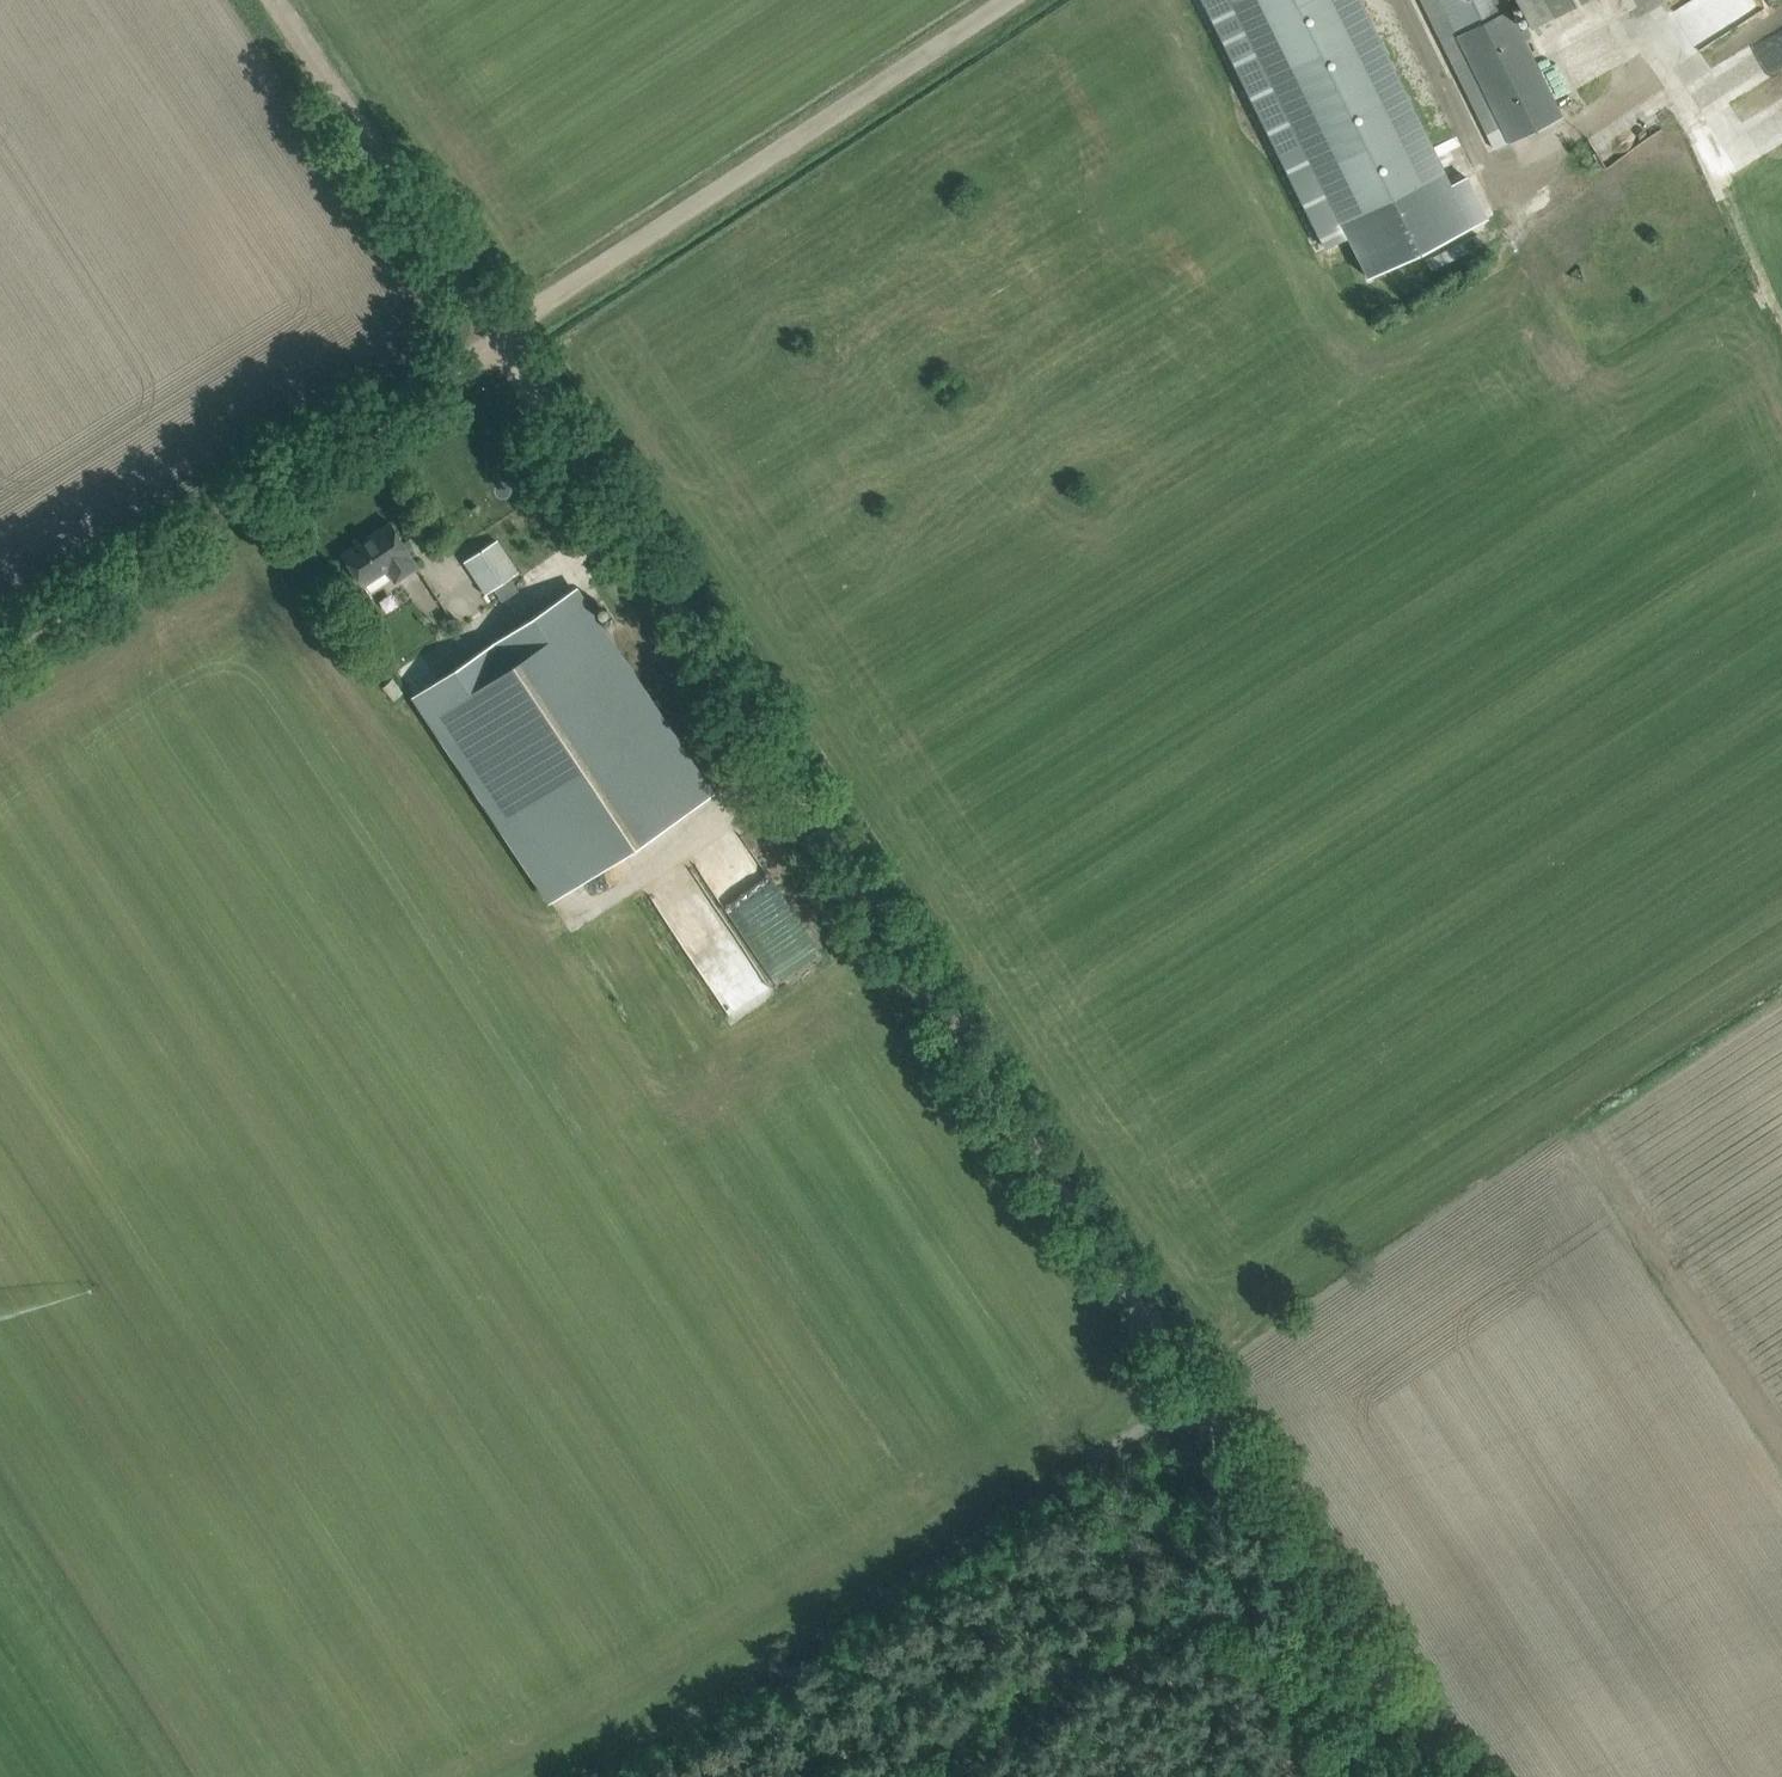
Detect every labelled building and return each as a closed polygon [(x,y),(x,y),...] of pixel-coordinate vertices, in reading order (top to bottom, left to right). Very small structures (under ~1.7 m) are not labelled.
[(1326,249),(1349,238),(1340,221),(1444,169),(1361,0),(1203,0),(1326,249)] [(1507,0),(1424,0),(1488,132),(1501,125),(1509,142),(1565,116),(1507,0)] [(1532,28),(1582,0),(1517,0),(1532,28)] [(411,553),(403,541),(390,522),(343,553),(364,585),(387,569),(395,581),(418,566),(410,554),(411,553)] [(497,539),(466,560),(485,589),(516,568),(497,539)] [(574,588),(416,693),(553,898),(710,793),(574,588)]
